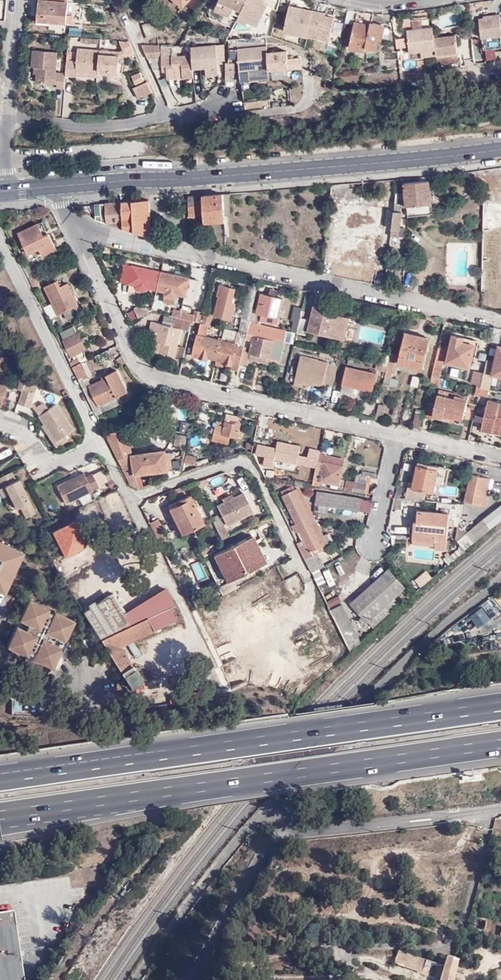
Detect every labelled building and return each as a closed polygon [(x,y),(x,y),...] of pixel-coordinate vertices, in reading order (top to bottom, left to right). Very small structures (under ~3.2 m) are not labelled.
[(39,17),(51,19),(51,21),(67,23),(68,15),(69,0),(41,0),(39,17)] [(266,1),(265,0),(220,0),(216,9),(230,17),(231,15),(238,19),(237,20),(247,25),(248,22),(258,26),(268,5),(265,3),(266,1)] [(330,40),(333,29),(334,21),(335,18),(326,16),(326,14),(290,6),(285,32),(308,37),(309,35),(330,40)] [(348,7),(346,22),(353,23),(356,9),(348,7)] [(373,23),(375,12),(359,10),(351,45),(368,48),(369,46),(378,48),(379,39),(382,39),(385,25),(373,23)] [(480,19),(484,50),(500,47),(500,35),(500,34),(500,15),(500,14),(484,17),(484,18),(480,19)] [(162,35),(157,20),(143,25),(149,40),(162,35)] [(435,38),(433,27),(407,31),(411,52),(436,49),(438,57),(459,54),(456,35),(435,38)] [(196,35),(189,33),(187,42),(194,43),(196,35)] [(473,58),(471,39),(462,40),(464,59),(473,58)] [(130,41),(119,40),(126,57),(135,54),(130,41)] [(194,69),(207,68),(206,54),(192,52),(192,54),(163,57),(163,47),(143,44),(149,59),(162,59),(164,71),(167,71),(168,79),(194,77),(194,69)] [(206,54),(217,56),(217,45),(192,47),(192,52),(206,54)] [(225,45),(217,45),(217,56),(218,63),(226,63),(225,45)] [(37,71),(36,77),(67,80),(67,75),(67,74),(56,72),(59,49),(33,47),(32,64),(34,64),(38,64),(37,71)] [(254,62),(254,70),(270,69),(270,70),(303,68),(302,59),(289,60),(288,52),(269,54),(268,47),(239,49),(240,60),(254,62)] [(67,74),(67,75),(76,76),(77,73),(98,75),(99,73),(109,74),(109,71),(119,72),(120,52),(79,48),(78,61),(72,60),(68,60),(67,74)] [(485,50),(485,61),(495,62),(496,50),(485,50)] [(206,54),(207,68),(218,67),(218,63),(217,56),(206,54)] [(459,54),(438,57),(439,65),(460,62),(459,54)] [(241,71),(254,70),(254,62),(240,60),(241,71)] [(237,64),(227,63),(227,81),(236,82),(237,64)] [(218,67),(207,68),(207,76),(219,75),(218,67)] [(269,69),(241,72),(242,81),(269,79),(269,69)] [(144,80),(141,72),(132,76),(136,84),(144,80)] [(55,88),(66,89),(67,80),(36,77),(36,82),(56,84),(55,88)] [(138,99),(152,93),(147,82),(135,88),(133,88),(138,99)] [(257,101),(255,90),(243,91),(245,102),(257,101)] [(488,175),(488,180),(492,179),(492,197),(500,197),(500,175),(488,175)] [(393,230),(392,237),(401,238),(404,216),(402,203),(406,202),(408,215),(433,213),(429,180),(405,183),(405,190),(398,191),(396,209),(393,230)] [(224,194),(189,197),(191,236),(197,236),(197,217),(205,216),(225,214),(224,194)] [(97,215),(97,220),(129,230),(151,235),(150,200),(108,203),(108,215),(102,215),(97,215)] [(482,290),(500,291),(500,200),(483,200),(482,290)] [(337,202),(334,223),(360,226),(362,205),(337,202)] [(360,226),(383,229),(385,208),(377,207),(362,205),(360,226)] [(225,214),(205,216),(205,223),(225,222),(225,214)] [(334,223),(331,243),(357,246),(358,237),(360,226),(334,223)] [(45,236),(38,224),(19,233),(29,254),(40,249),(44,256),(57,250),(50,233),(45,236)] [(358,237),(381,239),(383,229),(360,226),(358,237)] [(357,246),(355,266),(377,269),(381,239),(358,237),(357,246)] [(329,263),(355,266),(357,246),(331,243),(329,263)] [(32,275),(33,274),(26,261),(23,263),(29,276),(32,275)] [(157,290),(161,272),(125,263),(121,281),(137,285),(137,287),(139,289),(144,290),(147,289),(149,288),(157,290)] [(189,278),(161,272),(157,290),(166,291),(164,300),(175,303),(178,294),(185,295),(189,278)] [(34,279),(32,275),(29,276),(35,289),(40,287),(36,279),(34,279)] [(198,280),(189,278),(185,295),(184,303),(193,305),(198,280)] [(44,306),(50,318),(64,312),(68,320),(82,313),(78,305),(79,305),(69,283),(60,287),(57,282),(45,287),(52,302),(44,306)] [(236,288),(221,284),(218,295),(220,296),(216,316),(232,319),(236,303),(233,303),(236,288)] [(287,333),(287,330),(260,324),(261,321),(277,325),(283,298),(261,293),(257,311),(253,310),(250,320),(247,333),(285,342),(287,333)] [(345,341),(351,318),(321,311),(322,308),(313,306),(309,320),(301,318),(300,323),(298,329),(297,333),(307,336),(308,332),(345,341)] [(134,307),(139,316),(151,311),(152,308),(134,307)] [(180,318),(182,311),(173,309),(171,316),(180,318)] [(131,324),(139,320),(134,310),(126,313),(131,324)] [(180,318),(192,321),(199,322),(201,313),(193,311),(192,314),(182,311),(180,318)] [(206,313),(204,323),(209,325),(212,315),(206,313)] [(173,327),(175,319),(163,316),(162,324),(173,327)] [(247,333),(250,320),(242,318),(239,331),(247,333)] [(164,342),(162,353),(175,356),(178,346),(182,328),(189,330),(191,322),(175,319),(173,327),(162,324),(152,321),(149,332),(157,334),(156,340),(164,342)] [(204,323),(201,323),(199,333),(206,335),(208,327),(210,327),(210,325),(209,325),(204,323)] [(77,334),(74,327),(61,333),(72,356),(86,349),(78,333),(77,334)] [(221,341),(217,358),(224,360),(223,363),(230,364),(229,368),(238,370),(240,363),(247,333),(239,331),(226,328),(223,341),(221,341)] [(431,337),(406,332),(399,364),(423,369),(431,337)] [(281,359),(285,342),(247,333),(240,363),(248,365),(249,359),(251,352),(271,357),(281,359)] [(440,347),(439,346),(432,376),(440,378),(443,360),(469,367),(475,344),(463,341),(464,337),(453,334),(450,349),(446,348),(446,345),(441,344),(440,347)] [(209,356),(217,358),(221,341),(205,337),(200,357),(208,359),(209,356)] [(154,351),(162,353),(164,342),(156,340),(154,351)] [(487,360),(484,373),(481,387),(488,389),(492,374),(500,376),(500,345),(499,345),(495,361),(487,360)] [(178,346),(176,356),(184,358),(186,347),(178,346)] [(341,354),(343,348),(335,346),(333,352),(341,354)] [(113,359),(107,350),(96,356),(101,365),(113,359)] [(270,363),(271,357),(251,352),(249,359),(270,363)] [(377,362),(387,365),(390,354),(377,362)] [(396,355),(390,354),(387,365),(386,370),(384,380),(391,381),(391,378),(394,363),(396,355)] [(334,388),(339,364),(328,362),(326,367),(317,364),(318,359),(300,355),(295,377),(309,380),(308,384),(315,386),(315,383),(334,388)] [(365,360),(349,356),(348,363),(364,367),(365,360)] [(74,367),(82,362),(80,358),(71,362),(74,367)] [(97,415),(102,412),(99,406),(129,392),(118,370),(106,375),(108,377),(92,385),(89,378),(90,378),(82,362),(74,367),(97,415)] [(377,370),(371,369),(370,371),(348,367),(342,392),(353,394),(355,386),(372,390),(377,370)] [(481,387),(484,373),(476,371),(473,383),(475,384),(475,386),(481,387)] [(421,378),(412,376),(410,387),(419,389),(421,378)] [(398,379),(391,378),(391,381),(390,385),(397,386),(398,379)] [(475,386),(473,385),(471,393),(479,395),(481,387),(475,386)] [(486,397),(488,389),(481,387),(479,395),(486,397)] [(26,389),(22,388),(18,404),(30,407),(31,402),(34,391),(26,389)] [(454,416),(463,419),(466,406),(467,402),(438,395),(436,403),(428,401),(425,416),(432,418),(433,415),(442,418),(443,414),(454,416)] [(493,430),(495,423),(500,424),(500,402),(488,399),(482,428),(493,430)] [(32,408),(39,416),(48,409),(43,402),(37,406),(31,402),(30,407),(32,408)] [(400,403),(395,402),(391,415),(397,416),(400,403)] [(74,430),(56,404),(39,416),(45,425),(56,441),(65,435),(74,430)] [(378,404),(375,419),(382,420),(386,405),(378,404)] [(463,419),(473,421),(475,409),(466,406),(463,419)] [(418,427),(422,413),(416,412),(412,425),(418,427)] [(242,423),(233,420),(232,423),(226,421),(223,434),(238,438),(242,423)] [(185,434),(188,423),(181,421),(178,432),(185,434)] [(493,430),(500,432),(500,424),(495,423),(493,430)] [(56,441),(45,425),(42,427),(55,447),(68,439),(65,435),(56,441)] [(185,456),(186,450),(166,453),(166,450),(133,455),(127,429),(106,434),(132,486),(140,489),(140,487),(150,484),(148,474),(167,471),(168,479),(180,475),(185,456)] [(175,444),(186,445),(187,435),(176,433),(175,444)] [(254,453),(266,477),(277,478),(278,473),(272,472),(273,466),(280,467),(284,450),(277,449),(277,447),(254,443),(253,450),(252,453),(254,453)] [(309,459),(318,461),(320,450),(312,449),(309,459)] [(313,484),(318,485),(319,480),(339,483),(339,486),(343,487),(345,480),(341,480),(344,464),(324,460),(325,455),(326,453),(320,452),(313,484)] [(324,460),(344,464),(345,459),(325,455),(324,460)] [(180,475),(208,464),(207,459),(195,463),(196,458),(185,456),(180,475)] [(404,498),(424,500),(427,490),(434,492),(435,484),(444,486),(448,469),(419,461),(414,483),(408,482),(404,498)] [(368,477),(378,479),(379,474),(375,474),(376,468),(363,465),(363,468),(354,467),(352,478),(355,478),(354,483),(346,482),(345,489),(365,493),(368,477)] [(0,476),(0,484),(1,486),(0,487),(0,492),(3,497),(9,494),(16,508),(19,506),(25,517),(35,512),(17,477),(15,479),(11,471),(0,476)] [(86,477),(84,473),(57,486),(65,504),(99,487),(92,474),(86,477)] [(222,480),(219,474),(209,477),(212,483),(222,480)] [(486,494),(490,479),(471,474),(465,501),(486,506),(489,495),(486,494)] [(208,478),(197,481),(200,487),(210,482),(208,478)] [(319,567),(324,564),(318,552),(313,555),(311,550),(319,546),(322,544),(318,535),(322,533),(314,517),(310,520),(295,489),(292,485),(281,490),(294,518),(290,519),(295,529),(299,527),(305,538),(297,541),(312,571),(319,567)] [(182,487),(173,490),(177,497),(186,493),(182,487)] [(310,520),(314,517),(299,487),(295,489),(310,520)] [(258,499),(252,488),(244,492),(244,491),(235,496),(233,493),(223,497),(225,501),(218,505),(228,524),(254,511),(250,503),(258,499)] [(361,497),(318,491),(316,503),(359,509),(361,497)] [(190,494),(177,500),(178,504),(170,508),(177,522),(182,521),(187,531),(204,523),(190,494)] [(87,495),(78,499),(81,506),(89,502),(87,495)] [(460,514),(463,504),(452,503),(451,513),(460,514)] [(500,521),(500,505),(482,520),(490,529),(500,521)] [(418,509),(416,521),(417,521),(416,534),(436,537),(435,542),(435,548),(445,549),(449,513),(418,509)] [(213,517),(223,537),(230,534),(219,514),(213,517)] [(269,515),(255,522),(257,526),(271,519),(269,515)] [(150,523),(159,541),(167,537),(158,519),(150,523)] [(54,531),(66,555),(81,548),(85,542),(84,538),(75,520),(54,531)] [(457,540),(465,550),(489,530),(482,520),(457,540)] [(417,521),(416,521),(415,521),(412,539),(435,542),(436,537),(416,534),(417,521)] [(322,544),(319,546),(321,551),(333,545),(327,534),(323,535),(322,533),(318,535),(322,544)] [(251,538),(250,536),(246,538),(259,564),(265,562),(253,537),(251,538)] [(259,564),(246,538),(214,553),(226,578),(244,569),(245,572),(259,564)] [(0,542),(0,589),(4,591),(22,552),(0,542)] [(457,556),(465,550),(461,545),(453,552),(457,556)] [(115,551),(119,562),(123,560),(129,556),(125,547),(115,551)] [(129,556),(123,560),(131,575),(140,571),(133,555),(129,556)] [(324,580),(319,567),(312,571),(315,579),(318,584),(324,580)] [(244,569),(226,578),(227,580),(245,572),(244,569)] [(405,588),(389,569),(352,601),(373,627),(391,610),(389,608),(397,601),(394,598),(405,588)] [(285,594),(305,584),(301,575),(281,585),(285,594)] [(221,585),(225,593),(237,587),(233,579),(221,585)] [(130,622),(172,597),(166,586),(124,612),(130,622)] [(169,607),(175,604),(172,597),(130,622),(124,612),(111,592),(82,611),(101,641),(169,607)] [(328,606),(329,608),(340,602),(337,595),(326,601),(328,606)] [(490,599),(475,609),(481,617),(495,607),(490,599)] [(64,639),(73,621),(55,612),(54,613),(47,610),(48,608),(29,600),(21,619),(29,622),(25,630),(17,626),(8,645),(26,654),(27,652),(34,655),(33,657),(52,666),(60,647),(45,640),(49,632),(64,639)] [(352,653),(361,644),(342,605),(331,610),(348,644),(352,653)] [(348,644),(331,610),(329,608),(328,606),(322,609),(340,648),(348,644)] [(101,641),(134,694),(145,688),(120,648),(175,620),(169,607),(101,641)] [(169,696),(170,704),(217,696),(216,689),(169,696)] [(0,915),(0,979),(24,979),(14,913),(0,915)] [(435,967),(436,962),(405,953),(397,952),(394,964),(429,974),(431,966),(435,967)] [(458,961),(447,957),(440,979),(454,979),(458,961)]
